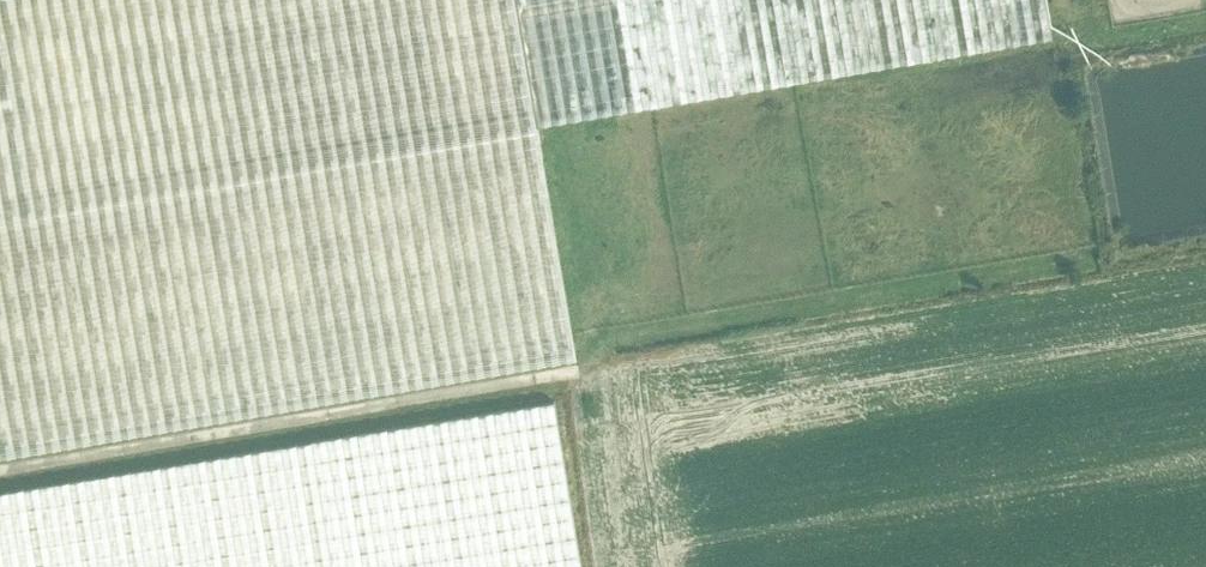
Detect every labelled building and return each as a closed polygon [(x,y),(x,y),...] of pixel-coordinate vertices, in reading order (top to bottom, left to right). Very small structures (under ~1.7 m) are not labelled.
[(576,354),(537,127),(536,126),(515,0),(0,0),(0,453),(576,354)] [(536,126),(1051,35),(1045,0),(515,0),(536,126)] [(553,400),(0,489),(0,566),(580,566),(553,400)]
